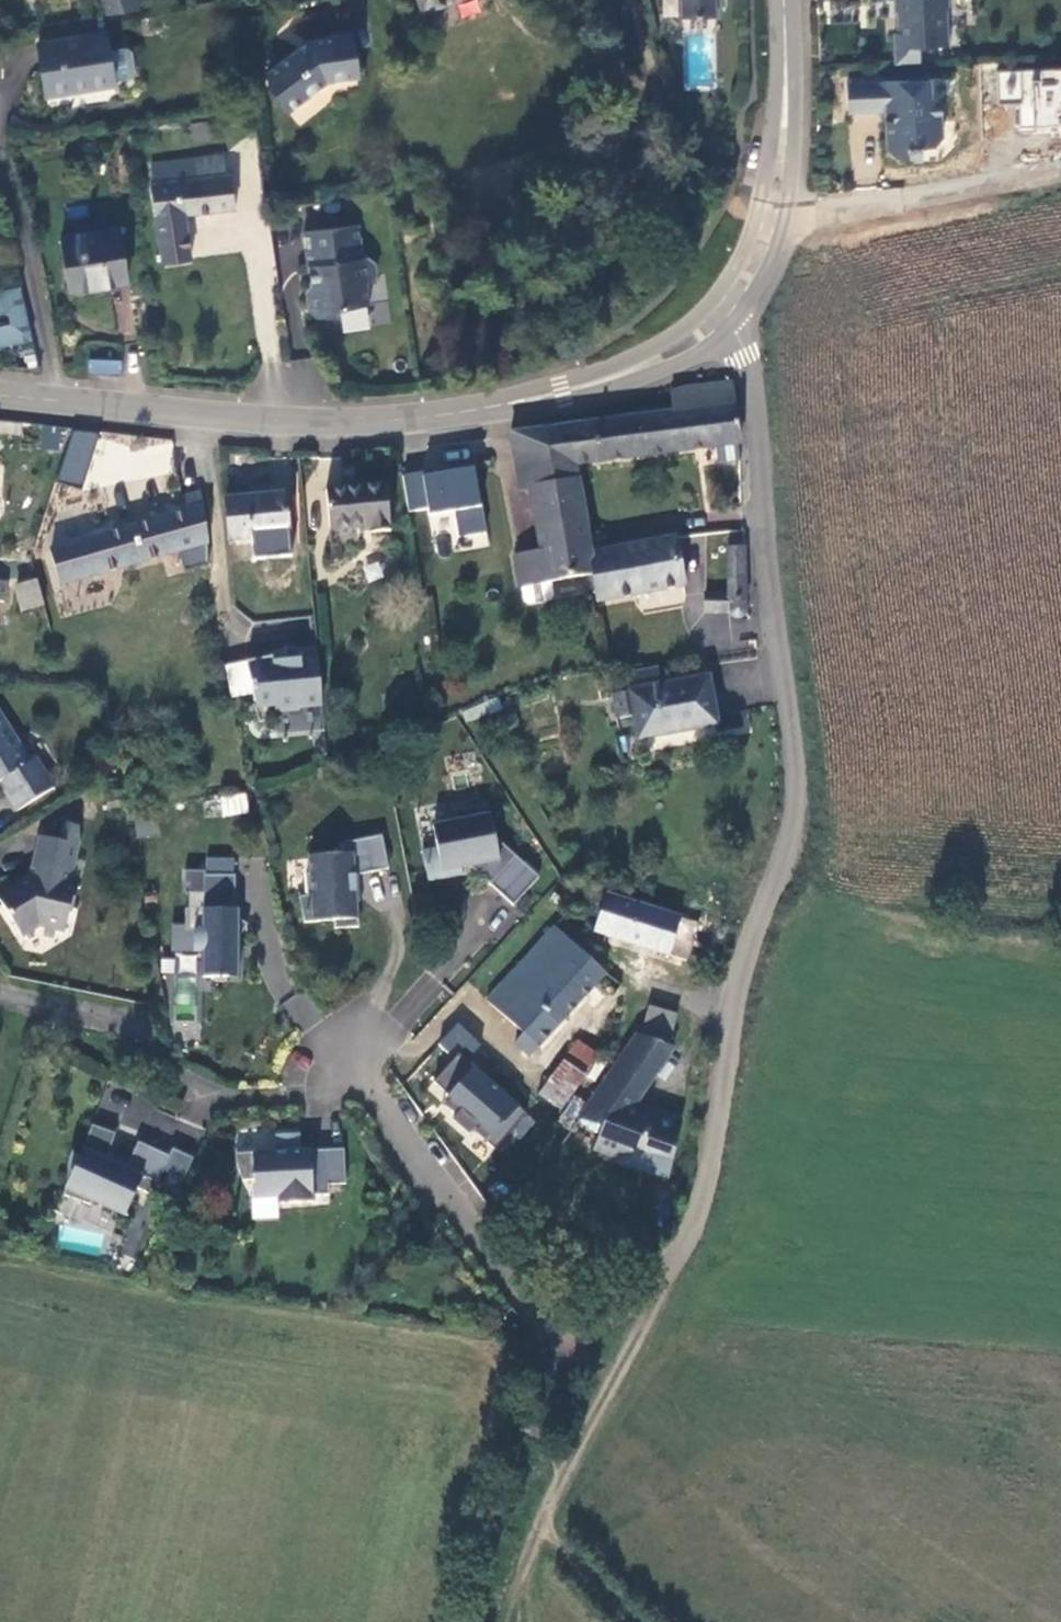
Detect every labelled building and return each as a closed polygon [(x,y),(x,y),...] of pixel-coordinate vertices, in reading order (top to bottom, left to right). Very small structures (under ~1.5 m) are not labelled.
[(138,0),(102,0),(107,14),(141,8),(138,0)] [(423,8),(424,9),(450,0),(420,0),(423,8)] [(683,17),(714,17),(714,0),(683,0),(683,17)] [(897,1),(897,15),(895,15),(896,36),(892,36),(893,67),(918,66),(917,49),(921,44),(942,43),(940,12),(943,9),(943,0),(897,0),(897,1)] [(312,35),(270,69),(270,80),(291,106),(328,78),(361,73),(354,28),(312,35)] [(115,85),(107,31),(38,43),(46,91),(87,85),(89,90),(115,85)] [(1018,108),(1018,129),(1060,130),(1060,68),(998,68),(997,107),(1018,108)] [(926,83),(845,85),(846,116),(880,114),(883,152),(891,161),(906,160),(905,149),(927,151),(935,141),(934,100),(927,100),(926,83)] [(158,164),(160,183),(229,176),(226,157),(158,164)] [(164,263),(192,259),(188,213),(235,208),(232,175),(229,176),(160,183),(156,184),(164,263)] [(129,281),(122,227),(62,237),(71,290),(129,281)] [(365,242),(310,249),(315,281),(319,280),(321,297),(317,298),(312,304),(314,327),(320,333),(337,330),(340,324),(374,318),(378,298),(383,290),(382,279),(376,274),(369,274),(365,242)] [(0,289),(0,343),(32,337),(20,284),(0,289)] [(122,374),(123,360),(88,359),(87,373),(122,374)] [(672,410),(593,422),(600,461),(740,442),(732,382),(684,387),(671,390),(672,410)] [(592,417),(558,422),(569,477),(579,475),(578,463),(600,461),(593,422),(592,417)] [(540,551),(517,555),(523,586),(551,581),(585,575),(593,573),(595,573),(592,548),(579,475),(569,477),(558,422),(551,423),(508,429),(509,434),(519,490),(528,489),(540,551)] [(41,426),(39,447),(62,449),(64,428),(41,426)] [(70,427),(58,479),(84,485),(96,433),(70,427)] [(715,448),(717,463),(737,460),(734,444),(715,448)] [(486,530),(475,465),(405,476),(408,512),(426,510),(455,506),(460,533),(486,530)] [(390,531),(387,484),(328,489),(331,533),(368,528),(369,533),(390,531)] [(208,544),(200,493),(182,498),(181,513),(96,538),(105,574),(208,544)] [(285,493),(226,499),(229,541),(252,539),(254,560),(292,556),(285,493)] [(676,534),(592,548),(595,573),(593,573),(596,588),(597,597),(684,583),(676,534)] [(105,574),(96,538),(52,551),(63,587),(79,581),(105,574)] [(746,556),(746,548),(729,548),(727,593),(727,613),(730,620),(734,621),(745,620),(747,615),(750,612),(748,604),(746,556)] [(593,573),(585,575),(587,589),(596,588),(593,573)] [(13,583),(21,611),(45,604),(37,576),(13,583)] [(551,581),(523,586),(526,600),(530,603),(551,599),(554,595),(551,581)] [(301,706),(322,705),(317,648),(296,651),(292,649),(282,651),(283,656),(286,664),(275,665),(273,660),(246,667),(260,728),(277,725),(276,715),(300,711),(301,706)] [(283,656),(273,660),(275,665),(286,664),(283,656)] [(633,674),(637,691),(664,686),(660,669),(633,674)] [(639,716),(643,739),(719,725),(711,678),(664,686),(637,691),(634,692),(639,716)] [(639,716),(634,692),(615,695),(620,720),(639,716)] [(468,721),(501,707),(497,697),(464,711),(468,721)] [(1,785),(5,782),(10,792),(6,795),(18,813),(57,789),(44,769),(39,773),(33,764),(10,727),(7,729),(0,718),(0,786),(1,785)] [(39,761),(33,764),(39,773),(44,769),(39,761)] [(5,782),(1,785),(6,795),(10,792),(5,782)] [(222,816),(249,813),(247,792),(220,794),(222,816)] [(471,868),(479,873),(515,907),(541,878),(497,838),(492,815),(482,817),(480,807),(457,811),(459,821),(435,826),(439,849),(424,852),(430,883),(464,876),(463,869),(471,868)] [(356,876),(390,870),(383,836),(342,844),(342,855),(310,857),(311,875),(306,875),(308,896),(300,898),(305,923),(335,921),(336,930),(360,928),(356,876)] [(0,890),(0,902),(23,934),(36,925),(65,931),(73,897),(76,898),(80,882),(77,882),(72,880),(73,874),(79,845),(40,837),(34,867),(38,868),(37,876),(32,875),(15,886),(12,881),(0,890)] [(463,869),(464,876),(479,873),(471,868),(463,869)] [(195,930),(195,952),(204,952),(204,978),(215,978),(215,982),(227,982),(228,978),(239,978),(240,940),(249,924),(240,919),(240,909),(237,909),(237,875),(205,875),(205,892),(190,892),(190,909),(187,909),(186,930),(195,930)] [(595,930),(688,960),(700,922),(607,894),(595,930)] [(557,926),(489,999),(541,1046),(607,973),(557,926)] [(678,1014),(651,1006),(642,1035),(669,1044),(678,1014)] [(536,1119),(469,1058),(482,1044),(457,1021),(437,1044),(452,1058),(433,1079),(461,1105),(453,1113),(502,1157),(536,1119)] [(674,1050),(639,1034),(616,1072),(648,1091),(674,1050)] [(578,1041),(566,1059),(586,1073),(600,1054),(578,1041)] [(586,1073),(566,1059),(541,1095),(561,1110),(586,1073)] [(616,1072),(593,1108),(612,1119),(606,1135),(601,1152),(626,1160),(625,1163),(672,1172),(680,1160),(687,1121),(654,1110),(639,1106),(648,1091),(616,1072)] [(612,1119),(593,1108),(585,1122),(606,1135),(612,1119)] [(90,1129),(79,1162),(70,1159),(68,1162),(65,1174),(64,1182),(65,1190),(61,1200),(89,1209),(91,1204),(124,1219),(136,1192),(151,1199),(162,1176),(169,1161),(168,1160),(137,1146),(128,1166),(115,1160),(113,1166),(105,1163),(114,1137),(90,1129)] [(299,1134),(275,1136),(276,1152),(235,1154),(234,1157),(234,1163),(234,1166),(236,1171),(237,1174),(240,1178),(242,1181),(253,1180),(254,1199),(277,1198),(277,1204),(312,1203),(312,1196),(329,1196),(328,1186),(345,1185),(343,1150),(310,1151),(310,1150),(300,1151),(299,1134)] [(171,1153),(168,1160),(169,1161),(162,1176),(167,1178),(182,1185),(192,1163),(171,1153)] [(176,1198),(182,1185),(167,1178),(161,1191),(176,1198)]
